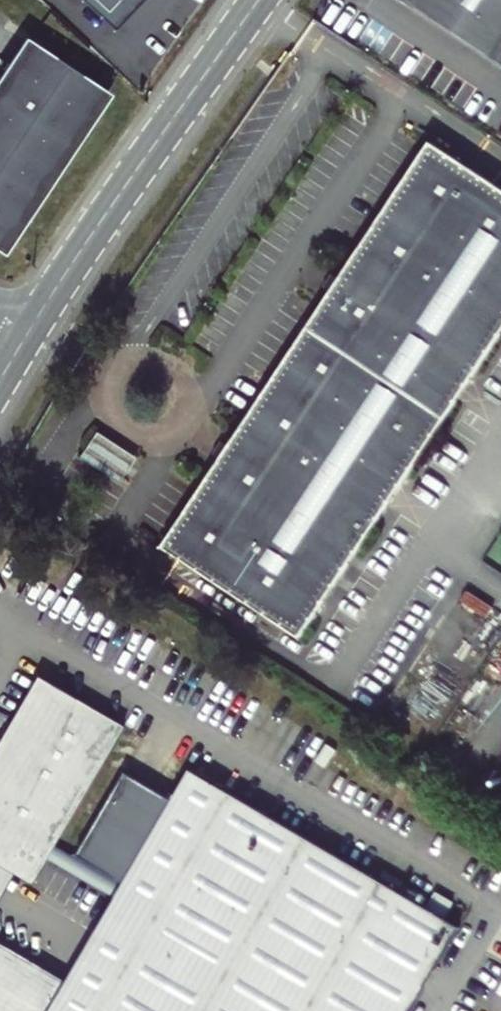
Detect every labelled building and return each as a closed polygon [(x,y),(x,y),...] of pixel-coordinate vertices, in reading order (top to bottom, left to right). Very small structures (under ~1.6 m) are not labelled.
[(114,29),(140,0),(83,0),(114,29)] [(500,61),(500,0),(410,0),(500,61)] [(26,35),(23,39),(0,72),(0,251),(109,94),(26,35)] [(432,141),(164,545),(303,637),(500,336),(500,186),(432,141)] [(137,455),(100,432),(86,455),(123,477),(137,455)] [(121,727),(44,682),(0,758),(0,903),(17,873),(31,882),(45,857),(115,898),(67,981),(0,942),(0,1010),(411,1010),(460,928),(191,770),(125,883),(54,841),(121,727)]
